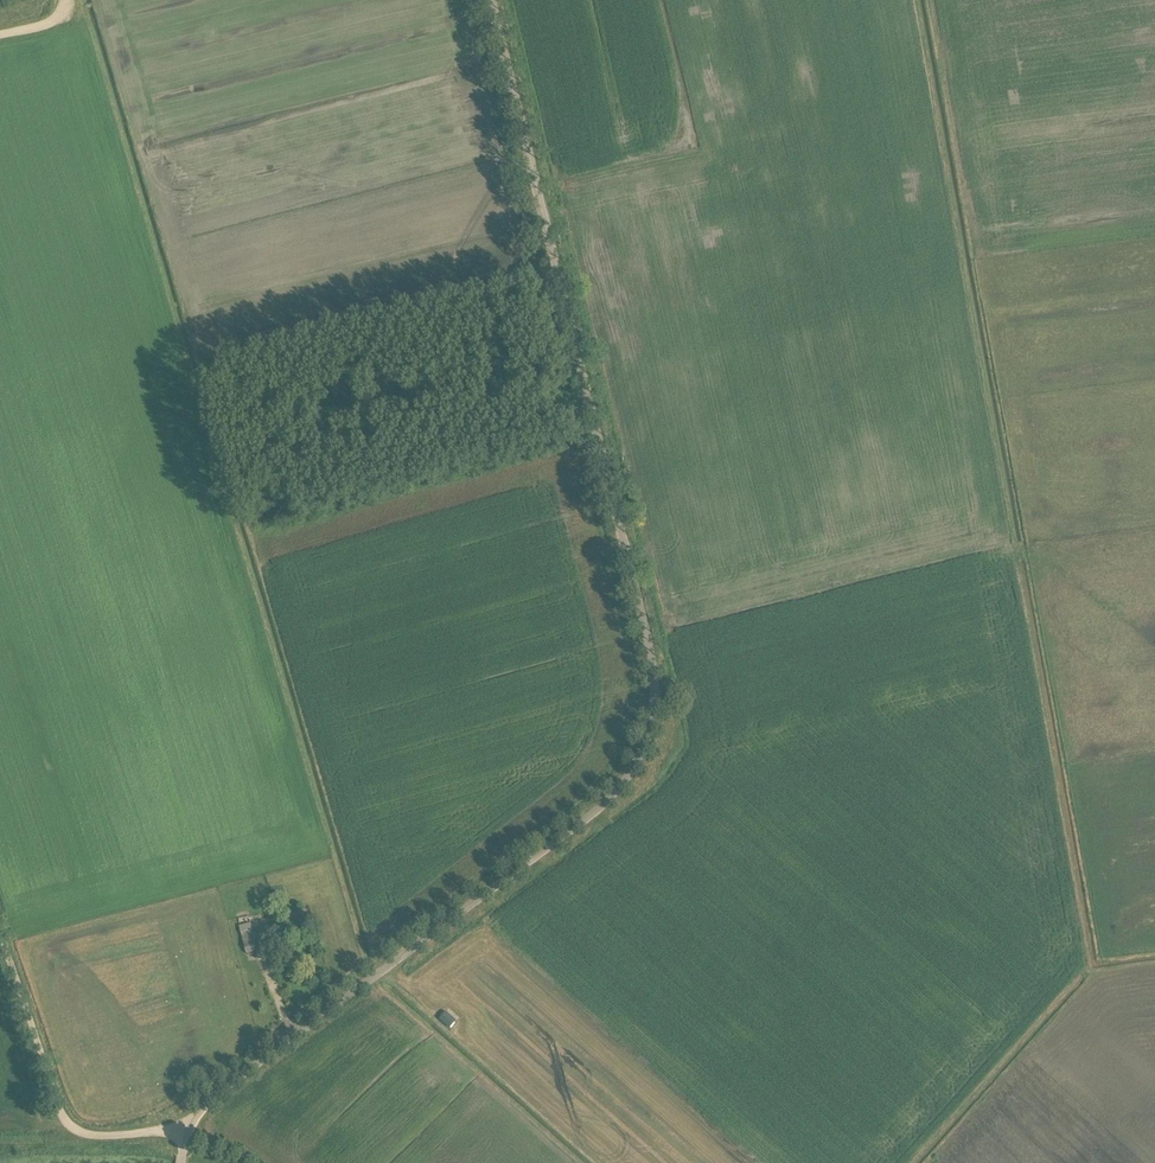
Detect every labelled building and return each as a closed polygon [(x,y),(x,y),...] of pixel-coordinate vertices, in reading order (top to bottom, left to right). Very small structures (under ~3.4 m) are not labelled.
[(282,925),(279,915),(277,909),(257,914),(261,931),(261,933),(254,935),(254,932),(252,923),(240,926),(247,956),(256,954),(257,960),(269,956),(267,949),(275,946),(276,948),(289,944),(289,943),(287,938),(287,936),(316,928),(315,926),(313,917),(293,923),(294,924),(282,927),(282,925)] [(776,942),(772,958),(782,960),(786,945),(776,942)] [(783,960),(789,962),(793,950),(786,948),(783,960)] [(445,1011),(438,1019),(449,1029),(456,1021),(445,1011)]
